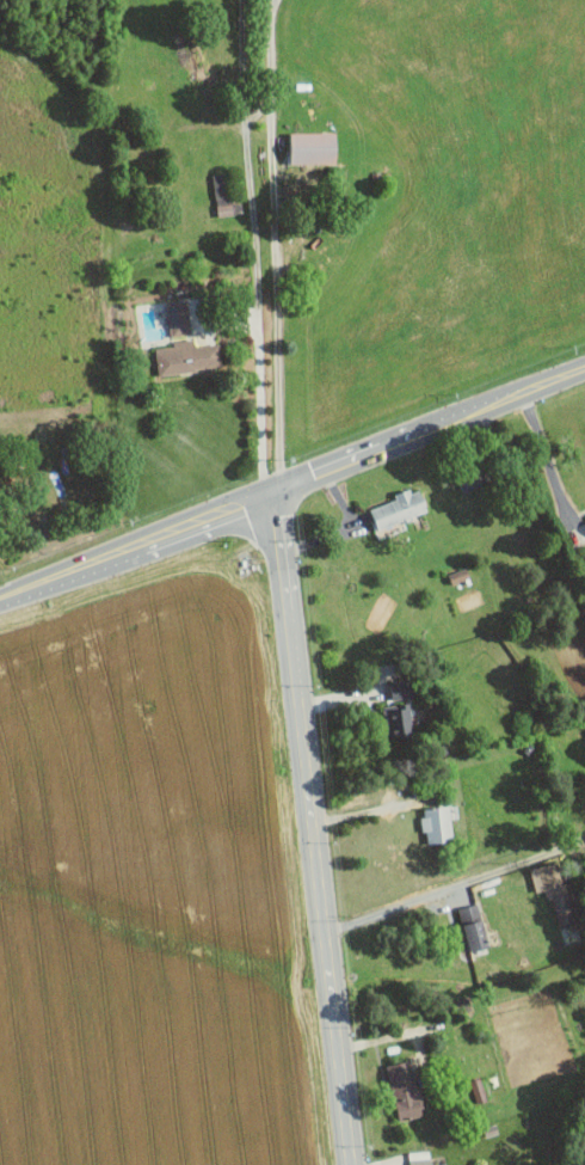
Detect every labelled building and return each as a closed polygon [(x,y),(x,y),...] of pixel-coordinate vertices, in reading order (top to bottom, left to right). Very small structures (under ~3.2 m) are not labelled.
[(337,165),(336,133),(290,133),(291,165),(337,165)] [(240,203),(228,204),(225,173),(212,174),(217,215),(241,213),(240,203)] [(171,336),(191,333),(186,299),(166,302),(171,336)] [(158,374),(221,366),(218,343),(192,346),(192,341),(154,345),(158,374)] [(462,492),(490,483),(483,462),(455,472),(462,492)] [(369,508),(375,529),(428,511),(420,486),(394,495),(396,499),(369,508)] [(412,697),(409,678),(389,681),(392,701),(412,697)] [(412,735),(410,704),(384,705),(386,737),(412,735)] [(422,832),(426,832),(427,843),(452,842),(450,806),(420,807),(422,832)] [(530,868),(535,892),(544,890),(546,899),(551,898),(557,925),(573,921),(560,861),(530,868)] [(467,951),(489,948),(485,920),(463,923),(467,951)] [(411,1060),(386,1065),(398,1121),(423,1115),(411,1060)]
